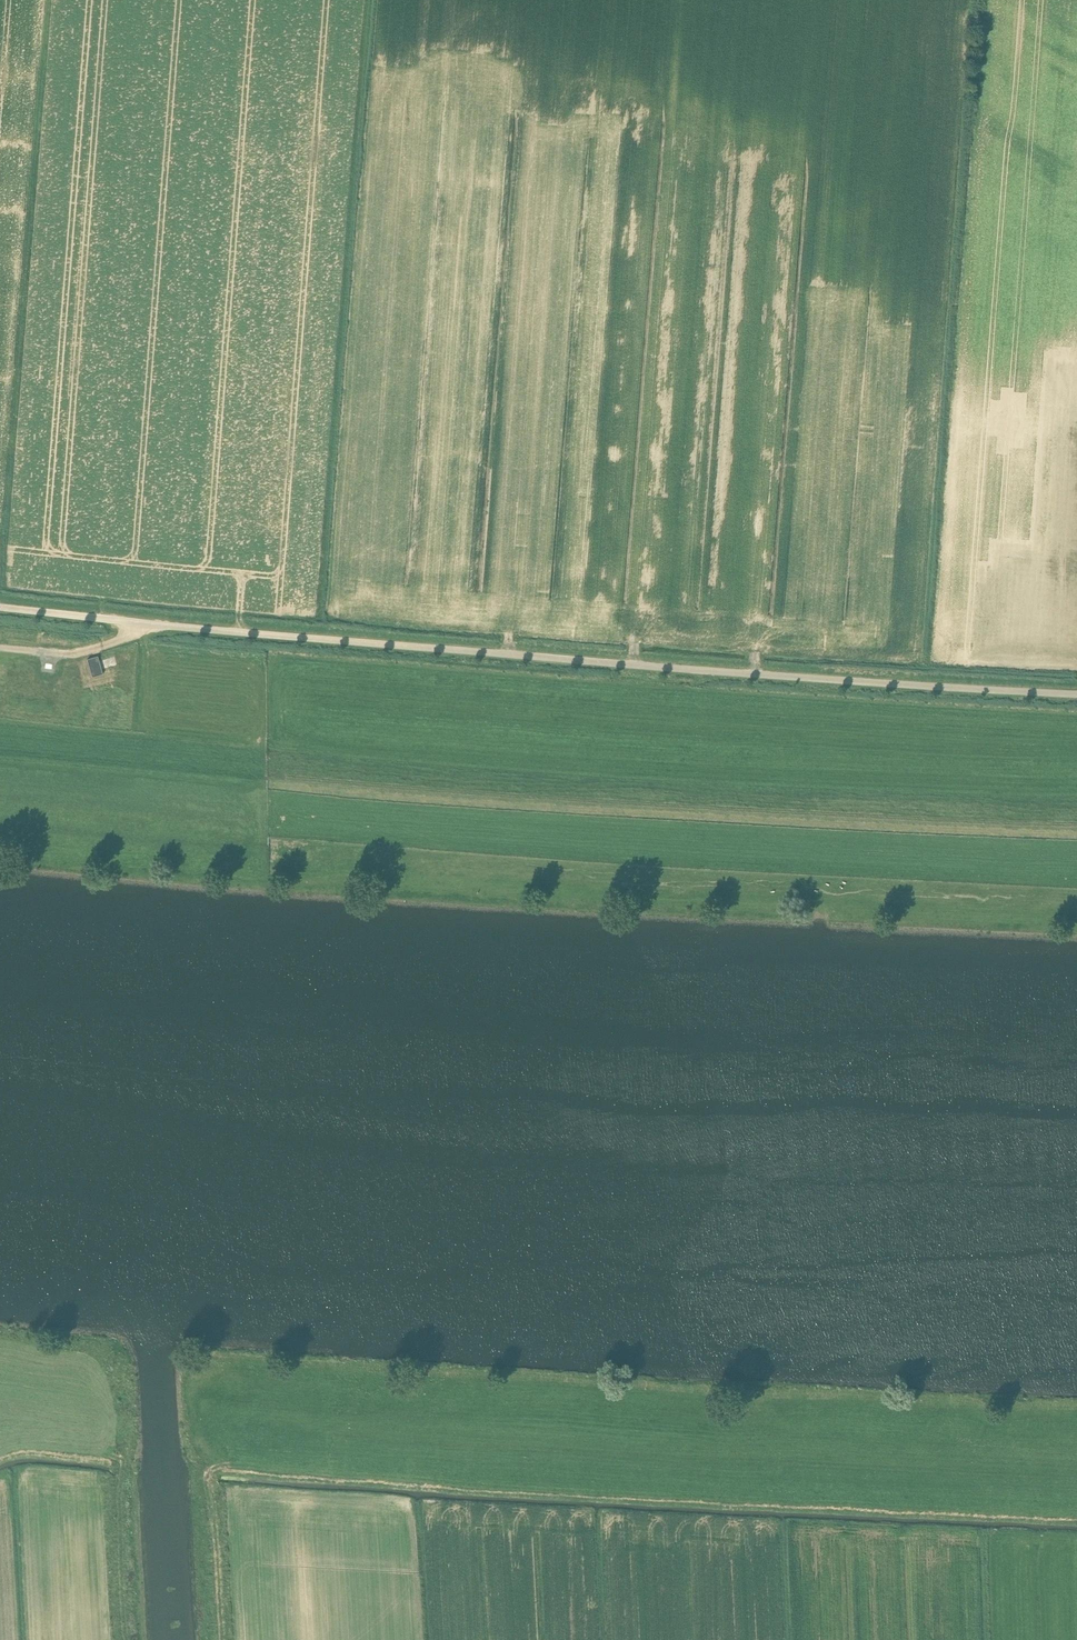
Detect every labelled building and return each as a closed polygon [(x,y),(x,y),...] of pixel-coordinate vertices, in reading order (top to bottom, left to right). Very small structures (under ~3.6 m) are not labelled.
[(103,674),(98,656),(87,659),(92,677),(103,674)]
